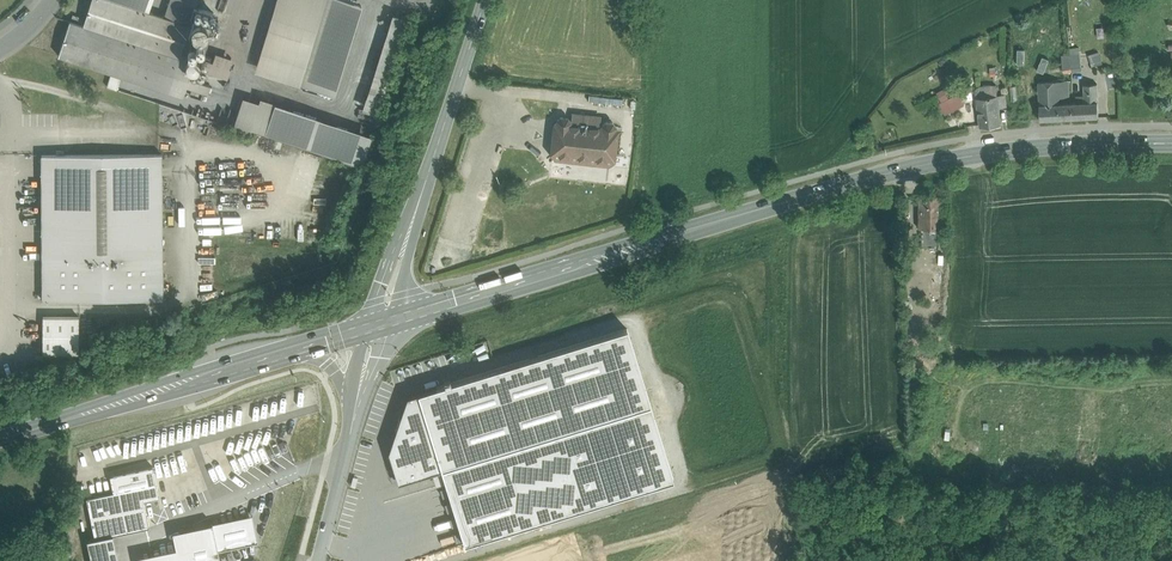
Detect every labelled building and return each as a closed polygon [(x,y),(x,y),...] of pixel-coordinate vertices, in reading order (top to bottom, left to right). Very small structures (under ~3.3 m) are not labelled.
[(114,0),(92,0),(84,25),(180,57),(182,51),(191,54),(196,38),(187,35),(190,25),(165,16),(150,12),(114,0)] [(150,12),(154,0),(114,0),(150,12)] [(165,16),(190,25),(198,0),(170,0),(165,16)] [(257,73),(338,93),(361,2),(354,0),(276,0),(257,73)] [(362,109),(378,114),(409,20),(393,14),(362,109)] [(84,25),(70,21),(59,55),(111,73),(121,76),(183,96),(191,75),(191,74),(190,74),(193,67),(198,69),(202,58),(191,54),(182,51),(180,57),(84,25)] [(1101,52),(1090,53),(1091,64),(1102,63),(1101,52)] [(1080,53),(1070,55),(1072,69),(1073,71),(1082,69),(1080,53)] [(208,57),(203,55),(202,58),(198,69),(193,67),(190,74),(191,74),(191,75),(195,76),(197,71),(203,73),(208,57)] [(1070,55),(1062,56),(1063,69),(1072,68),(1072,69),(1070,55)] [(1038,70),(1046,72),(1050,58),(1043,56),(1038,70)] [(214,59),(208,57),(203,73),(209,75),(214,59)] [(1098,88),(1116,87),(1115,71),(1097,71),(1098,88)] [(1144,72),(1122,76),(1122,75),(1118,75),(1119,85),(1123,85),(1122,82),(1144,78),(1144,72)] [(121,76),(111,73),(107,86),(117,89),(121,76)] [(1069,80),(1039,82),(1040,104),(1060,103),(1059,97),(1069,97),(1069,80)] [(1097,84),(1084,84),(1085,102),(1098,102),(1097,84)] [(997,85),(979,87),(977,90),(978,97),(977,98),(981,127),(1001,125),(999,107),(1007,106),(1006,94),(998,95),(997,85)] [(956,89),(938,98),(946,114),(964,105),(956,89)] [(373,131),(260,100),(260,101),(243,96),(234,127),(364,162),(373,131)] [(1085,102),(1072,103),(1072,118),(1099,117),(1098,102),(1085,102)] [(1060,103),(1040,104),(1041,119),(1072,118),(1072,103),(1060,103)] [(600,118),(574,115),(573,121),(571,121),(568,117),(561,117),(558,119),(557,123),(555,123),(553,138),(551,153),(556,158),(609,164),(614,160),(617,129),(615,129),(615,126),(613,122),(606,122),(602,124),(602,128),(599,127),(600,118)] [(162,154),(42,155),(43,299),(163,298),(162,154)] [(940,227),(939,196),(919,196),(919,216),(919,227),(919,228),(940,227)] [(940,247),(940,227),(919,228),(919,227),(919,216),(919,228),(920,228),(921,247),(940,247)] [(79,316),(43,316),(43,352),(79,352),(79,316)] [(674,479),(627,328),(418,392),(442,469),(465,544),(674,479)] [(442,469),(418,392),(408,396),(389,451),(398,482),(442,469)] [(110,475),(114,491),(141,486),(144,500),(159,497),(153,466),(110,475)] [(114,491),(87,497),(95,538),(113,534),(150,527),(144,500),(141,486),(114,491)] [(219,550),(258,542),(253,515),(173,532),(177,548),(137,557),(138,560),(221,560),(219,550)] [(87,539),(92,560),(119,560),(113,534),(95,538),(87,539)]
